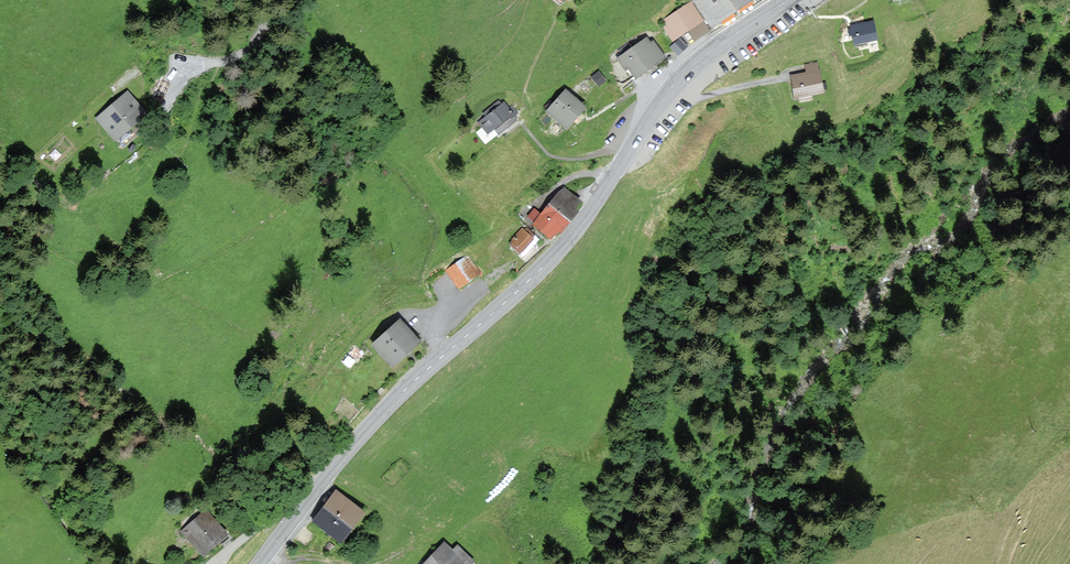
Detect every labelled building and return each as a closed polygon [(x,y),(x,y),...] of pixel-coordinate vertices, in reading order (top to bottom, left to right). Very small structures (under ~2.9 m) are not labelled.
[(712,25),(749,0),(695,0),(712,25)] [(700,23),(689,4),(657,23),(669,42),(700,23)] [(872,23),(852,27),(855,43),(875,39),(872,23)] [(685,47),(678,39),(668,48),(675,56),(685,47)] [(650,46),(647,41),(619,59),(625,69),(629,66),(636,76),(664,58),(655,43),(650,46)] [(823,91),(817,64),(806,66),(808,73),(792,77),(797,97),(823,91)] [(606,81),(598,71),(591,77),(599,87),(606,81)] [(587,109),(565,90),(546,113),(567,131),(587,109)] [(138,113),(122,92),(92,115),(108,136),(138,113)] [(519,120),(504,101),(478,122),(487,134),(495,131),(499,136),(519,120)] [(583,203),(564,186),(541,213),(535,208),(528,216),(533,221),(530,224),(551,242),(558,233),(561,235),(580,212),(577,210),(583,203)] [(526,232),(522,228),(507,245),(526,262),(540,246),(535,241),(538,238),(528,230),(526,232)] [(480,273),(467,255),(446,271),(459,289),(480,273)] [(421,343),(401,321),(372,347),(393,369),(421,343)] [(366,513),(336,491),(312,523),(342,545),(366,513)] [(229,536),(206,510),(182,532),(205,558),(229,536)] [(445,540),(423,563),(475,563),(476,562),(457,544),(453,548),(445,540)]
